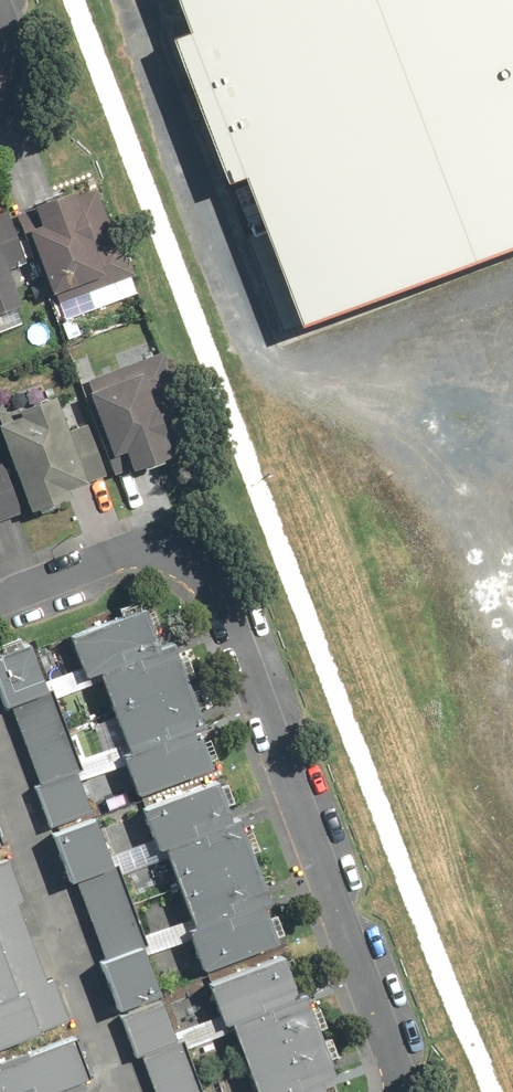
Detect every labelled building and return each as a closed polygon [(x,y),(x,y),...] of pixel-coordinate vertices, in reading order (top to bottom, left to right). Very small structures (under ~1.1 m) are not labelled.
[(181,21),(160,29),(219,181),(238,174),(296,321),(512,237),(512,0),(172,0),(181,21)] [(65,304),(140,277),(124,234),(119,236),(101,187),(46,207),(53,225),(39,230),(65,304)] [(0,221),(0,317),(33,303),(0,221)] [(144,473),(186,457),(178,435),(196,429),(170,354),(91,380),(116,456),(135,449),(144,473)] [(41,512),(80,498),(79,494),(115,481),(97,428),(85,432),(72,394),(30,408),(33,416),(8,425),(41,512)] [(29,513),(11,464),(4,467),(0,456),(0,523),(29,513)] [(139,796),(225,763),(210,725),(208,725),(204,717),(215,713),(188,641),(175,646),(158,596),(126,606),(129,613),(71,632),(86,680),(106,673),(135,754),(124,758),(139,796)] [(0,655),(0,699),(3,708),(17,703),(46,782),(31,787),(47,830),(98,812),(38,642),(0,655)] [(162,852),(168,850),(198,926),(189,930),(207,975),(296,940),(284,908),(280,910),(272,891),(279,888),(255,825),(248,828),(239,804),(242,803),(231,774),(145,807),(162,852)] [(17,845),(2,805),(0,806),(0,851),(17,845)] [(105,816),(55,835),(74,888),(85,884),(114,960),(103,964),(120,1009),(171,990),(105,816)] [(79,1024),(63,984),(50,989),(18,905),(31,900),(16,861),(0,866),(0,1054),(79,1024)] [(241,1022),(266,1091),(342,1091),(357,1087),(340,1036),(321,1042),(318,1032),(335,1026),(323,992),(306,999),(290,954),(215,980),(231,1026),(241,1022)] [(118,1019),(134,1059),(143,1055),(158,1091),(206,1091),(168,998),(118,1019)] [(87,1079),(100,1074),(85,1034),(0,1063),(0,1091),(92,1091),(87,1079)]
